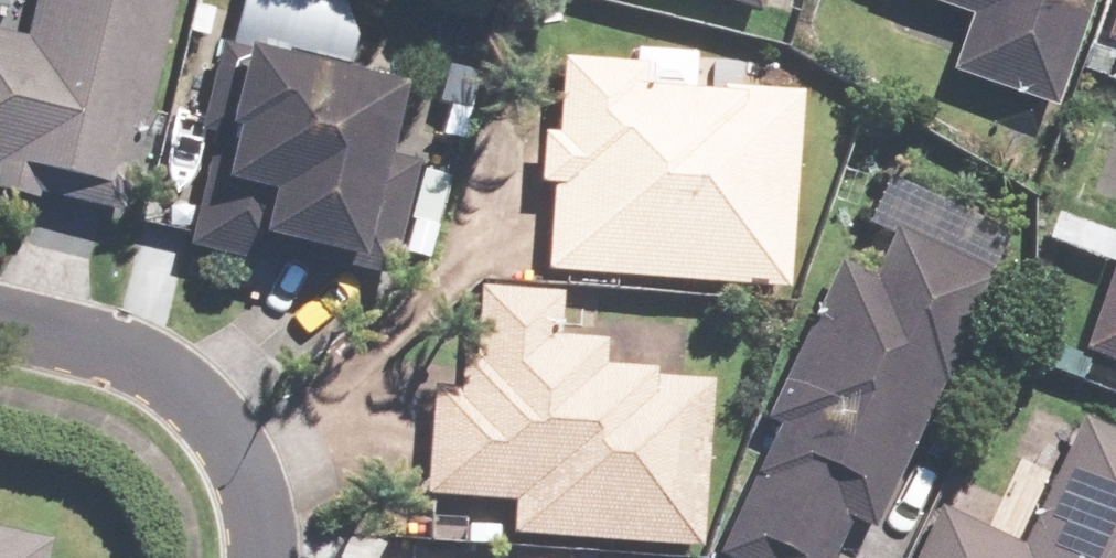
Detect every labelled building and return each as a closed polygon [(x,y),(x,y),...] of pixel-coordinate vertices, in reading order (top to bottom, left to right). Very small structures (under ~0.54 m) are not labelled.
[(13,41),(0,38),(0,199),(25,205),(27,199),(112,219),(165,0),(23,0),(13,41)] [(748,19),(754,0),(691,0),(748,19)] [(959,20),(939,77),(1043,114),(1084,0),(904,0),(959,20)] [(1094,45),(1115,53),(1115,0),(1110,0),(1094,45)] [(380,282),(408,166),(381,160),(397,91),(346,79),(347,71),(211,39),(188,136),(203,139),(176,252),(250,269),(254,253),(380,282)] [(777,293),(790,97),(709,91),(708,98),(630,92),(632,68),(550,62),(545,139),(530,138),(527,187),(542,188),(536,276),(777,293)] [(1072,355),(1115,370),(1115,229),(1072,355)] [(986,280),(884,234),(864,280),(828,264),(756,425),(765,430),(709,557),(824,557),(839,526),(862,536),(930,386),(938,389),(986,280)] [(500,540),(688,553),(700,385),(640,381),(640,375),(589,371),(590,345),(547,342),(551,298),(467,292),(462,362),(449,361),(447,391),(422,390),(414,500),(502,506),(500,540)] [(906,557),(1115,557),(1115,442),(1070,421),(1010,549),(929,511),(906,557)] [(42,545),(0,535),(0,557),(39,557),(42,545)]
